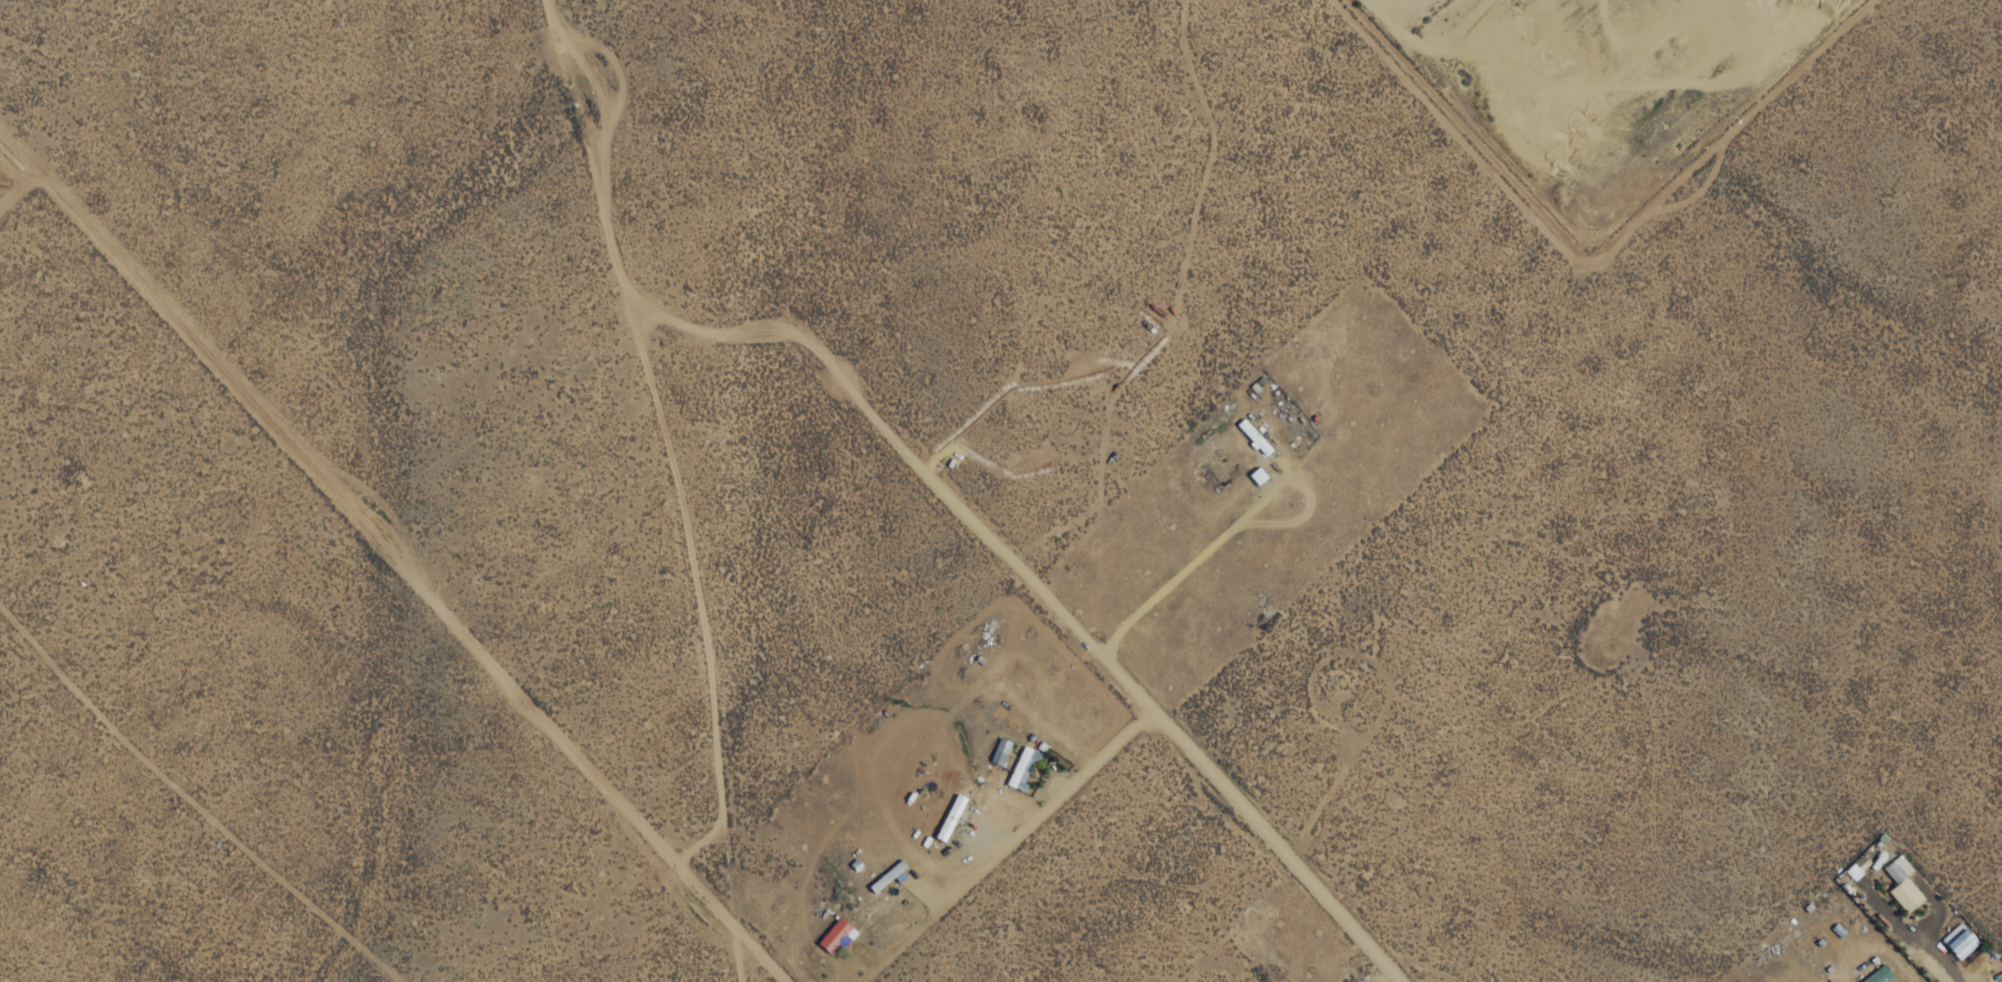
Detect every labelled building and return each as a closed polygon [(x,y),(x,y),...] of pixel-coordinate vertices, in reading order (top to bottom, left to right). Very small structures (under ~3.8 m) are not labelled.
[(1265,457),(1273,450),(1242,417),(1234,425),(1265,457)] [(1257,486),(1267,478),(1259,467),(1248,476),(1257,486)] [(1011,742),(998,737),(989,761),(1002,766),(1011,742)] [(1005,784),(1024,792),(1028,784),(1023,782),(1033,760),(1038,762),(1042,753),(1022,745),(1005,784)] [(964,796),(954,792),(936,839),(947,843),(964,796)] [(1907,913),(1924,899),(1905,876),(1913,870),(1900,854),(1882,868),(1895,885),(1888,890),(1907,913)] [(817,944),(830,954),(839,941),(846,947),(858,931),(837,916),(817,944)] [(1979,942),(1961,922),(1941,939),(1959,960),(1979,942)] [(1884,963),(1860,981),(1885,981),(1894,975),(1884,963)]
